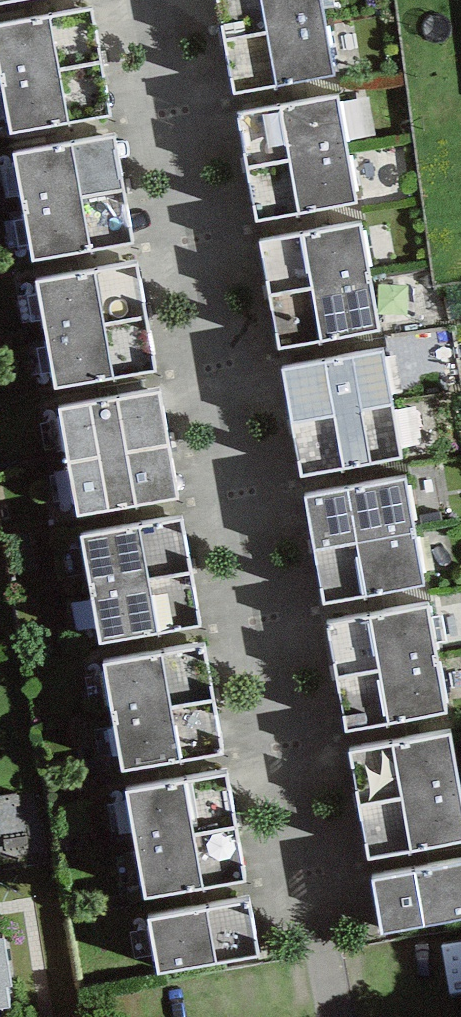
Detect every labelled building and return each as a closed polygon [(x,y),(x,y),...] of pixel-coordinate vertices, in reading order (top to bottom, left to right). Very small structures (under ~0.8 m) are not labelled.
[(224,40),(325,22),(321,0),(216,0),(224,40)] [(2,80),(101,63),(92,9),(0,25),(0,69),(2,80)] [(334,77),(325,22),(224,40),(233,97),(334,77)] [(111,117),(101,63),(2,80),(11,134),(111,117)] [(236,112),(245,166),(347,149),(338,95),(236,112)] [(13,153),(22,206),(121,189),(112,135),(13,153)] [(357,205),(347,149),(245,166),(255,222),(357,205)] [(131,243),(121,189),(22,206),(32,260),(131,243)] [(259,239),(268,294),(370,276),(361,222),(259,239)] [(38,282),(47,335),(147,318),(137,264),(38,282)] [(380,332),(370,276),(268,294),(278,350),(380,332)] [(156,372),(147,318),(47,335),(57,389),(156,372)] [(282,369),(292,423),(394,406),(384,352),(282,369)] [(60,411),(69,464),(168,447),(159,393),(60,411)] [(404,462),(394,406),(292,423),(302,479),(404,462)] [(178,501),(168,447),(69,464),(78,518),(178,501)] [(303,497),(313,551),(415,534),(405,480),(303,497)] [(82,536),(91,590),(191,572),(181,519),(82,536)] [(425,590),(415,534),(313,551),(323,607),(425,590)] [(200,626),(191,572),(91,590),(101,644),(200,626)] [(325,622),(334,676),(436,659),(426,605),(325,622)] [(104,663),(113,717),(212,699),(203,646),(104,663)] [(446,715),(436,659),(334,676),(344,732),(446,715)] [(222,753),(212,699),(113,717),(123,771),(222,753)] [(347,751),(357,805),(459,788),(449,734),(347,751)] [(125,792),(135,845),(234,828),(225,774),(125,792)] [(459,788),(357,805),(367,861),(460,845),(460,800),(459,788)] [(243,882),(234,828),(135,845),(144,899),(243,882)] [(372,881),(383,935),(460,920),(460,864),(372,881)] [(248,900),(147,920),(158,976),(259,957),(248,900)] [(9,1008),(6,988),(11,987),(3,937),(0,937),(0,1009),(9,1008)]
